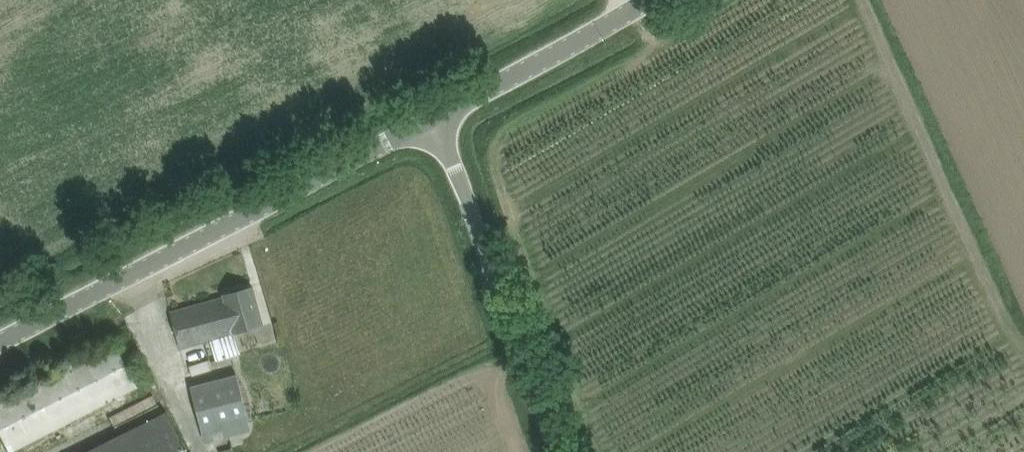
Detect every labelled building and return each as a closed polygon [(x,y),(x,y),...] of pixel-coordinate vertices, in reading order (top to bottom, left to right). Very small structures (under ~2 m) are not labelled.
[(240,353),(235,333),(264,325),(253,286),(224,294),(225,296),(171,311),(181,348),(206,341),(211,362),(240,353)] [(129,391),(137,386),(115,343),(0,403),(0,430),(11,451),(129,391)] [(193,376),(213,369),(210,359),(189,365),(193,376)] [(204,433),(250,421),(238,375),(192,387),(204,433)] [(168,412),(88,451),(188,451),(168,412)]
